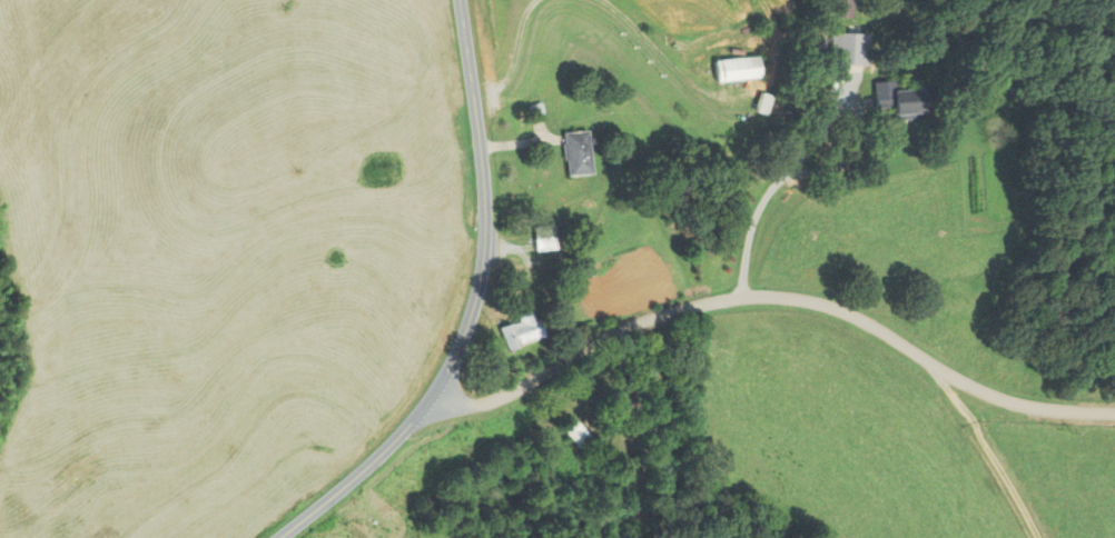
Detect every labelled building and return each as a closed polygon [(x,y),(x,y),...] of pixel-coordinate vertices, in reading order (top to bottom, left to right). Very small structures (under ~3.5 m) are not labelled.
[(834,18),(850,18),(850,0),(834,0),(834,18)] [(861,64),(861,34),(831,34),(831,64),(861,64)] [(715,82),(759,79),(758,57),(714,60),(715,82)] [(873,92),(874,109),(893,108),(893,119),(929,117),(928,89),(873,92)] [(764,115),(770,98),(759,94),(754,111),(764,115)] [(562,133),(565,177),(590,175),(587,131),(562,133)] [(535,252),(556,250),(554,225),(532,227),(535,252)] [(507,350),(544,338),(534,310),(517,316),(519,322),(499,328),(507,350)] [(594,440),(570,416),(558,428),(582,452),(594,440)]
